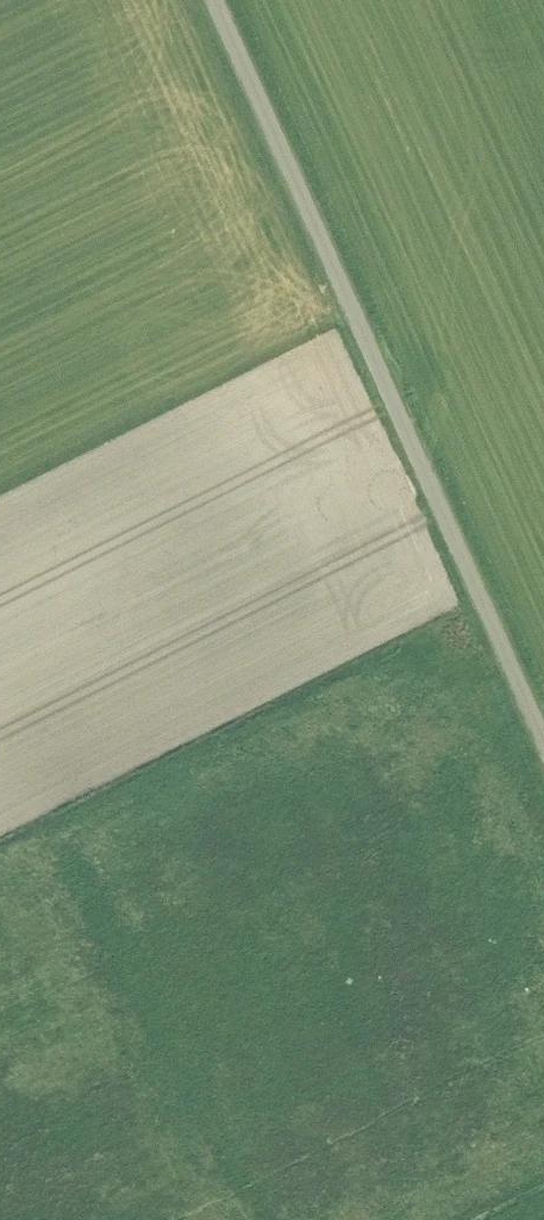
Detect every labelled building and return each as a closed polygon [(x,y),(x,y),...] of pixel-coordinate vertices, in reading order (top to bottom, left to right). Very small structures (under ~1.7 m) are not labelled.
[(484,683),(464,691),(469,703),(489,695),(484,683)]
